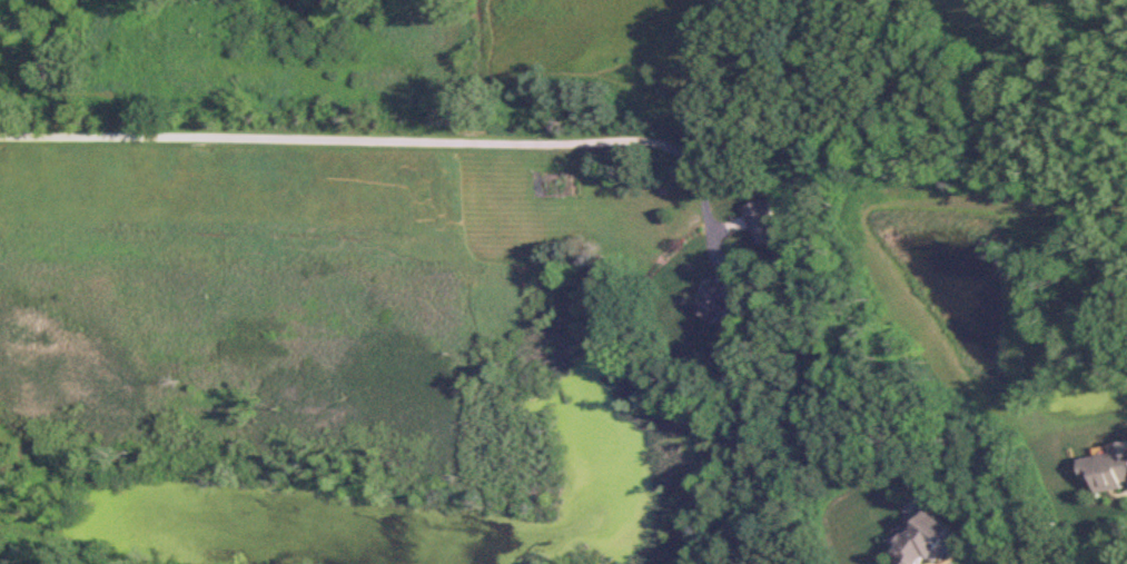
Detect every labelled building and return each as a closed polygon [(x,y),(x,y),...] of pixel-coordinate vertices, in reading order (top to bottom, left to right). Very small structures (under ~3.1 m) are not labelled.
[(746,211),(761,248),(785,239),(770,201),(746,211)] [(696,304),(712,326),(756,294),(740,272),(696,304)] [(1126,492),(1126,445),(1115,446),(1117,456),(1085,460),(1088,483),(1099,481),(1101,496),(1126,492)] [(929,511),(898,551),(897,563),(921,563),(921,561),(940,563),(961,535),(929,511)]
